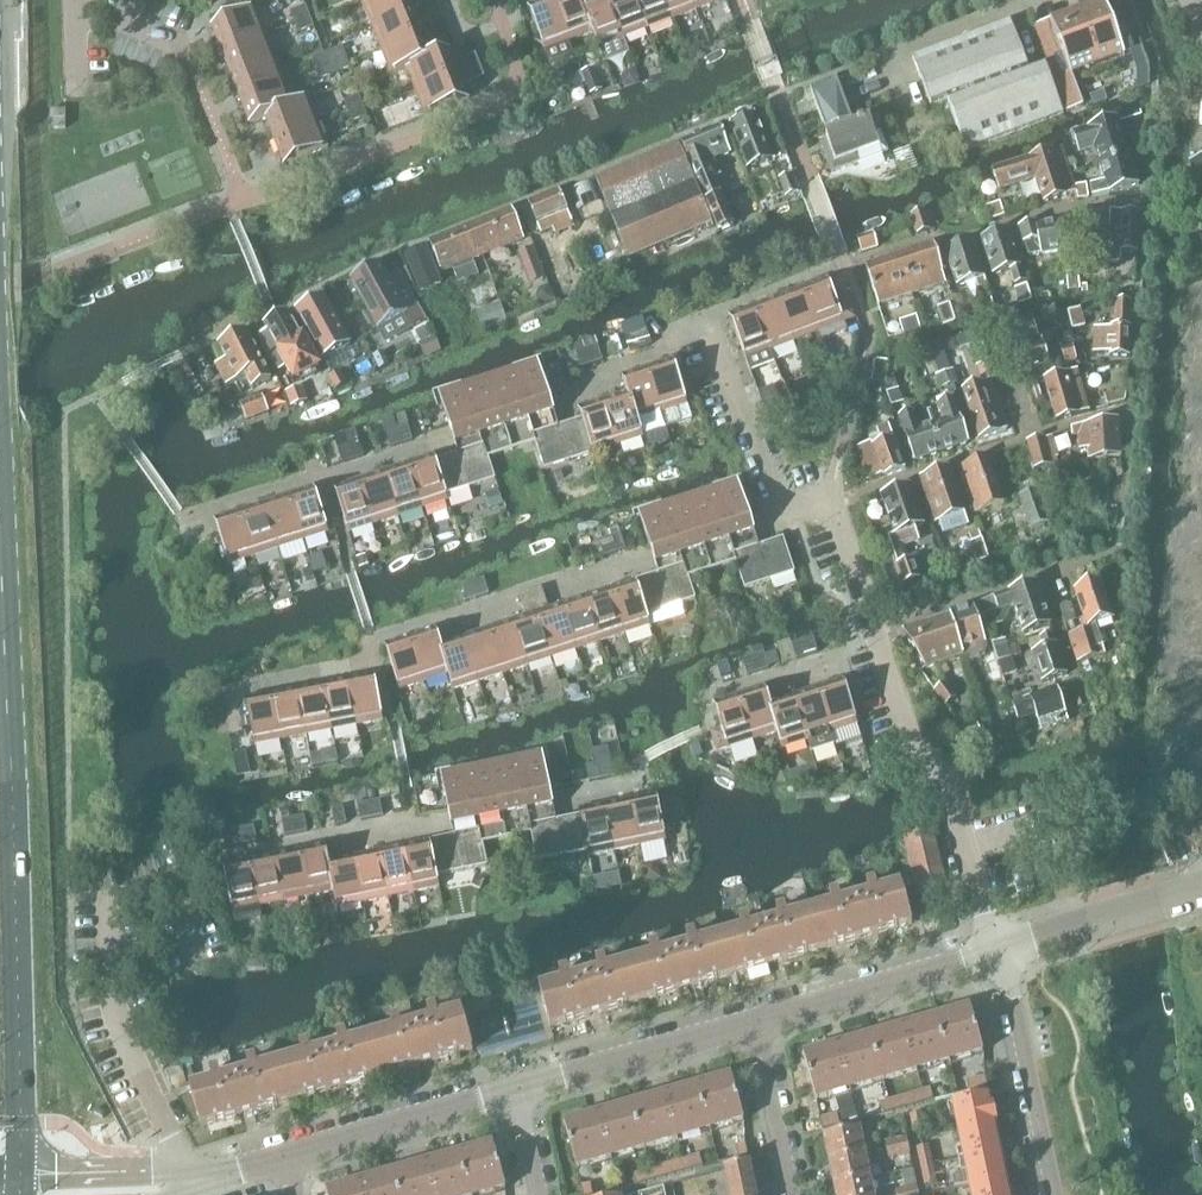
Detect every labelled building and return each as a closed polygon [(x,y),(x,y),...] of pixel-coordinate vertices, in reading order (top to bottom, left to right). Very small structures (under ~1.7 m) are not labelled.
[(371,26),(415,9),(412,0),(366,0),(362,2),(371,26)] [(553,0),(546,0),(527,7),(544,51),(569,41),(553,0)] [(569,41),(592,32),(593,32),(582,4),(583,4),(582,0),(553,0),(569,41)] [(583,4),(582,4),(593,32),(592,32),(599,48),(623,39),(608,0),(593,0),(583,4)] [(623,39),(647,29),(636,0),(608,0),(623,39)] [(647,29),(671,20),(664,0),(636,0),(647,29)] [(671,20),(696,10),(692,0),(664,0),(671,20)] [(696,10),(720,1),(720,0),(692,0),(696,10)] [(1051,20),(1035,26),(1067,113),(1083,107),(1071,74),(1124,54),(1104,0),(1050,20),(1051,20)] [(290,12),(294,22),(309,17),(305,6),(290,12)] [(211,26),(220,50),(264,33),(255,9),(211,26)] [(371,26),(381,50),(425,33),(415,9),(371,26)] [(223,12),(209,18),(213,26),(226,20),(223,12)] [(309,17),(294,22),(299,33),(313,27),(309,17)] [(1010,20),(912,56),(929,103),(949,95),(1024,68),(1027,66),(1010,20)] [(220,50),(230,74),(274,57),(264,33),(220,50)] [(390,75),(406,69),(406,68),(434,57),(433,56),(425,33),(381,50),(390,75)] [(342,47),(328,53),(332,63),(346,58),(342,47)] [(406,69),(415,91),(479,66),(475,55),(455,63),(450,49),(433,56),(434,57),(406,68),(406,69)] [(312,59),(316,69),(332,63),(328,53),(312,59)] [(230,74),(239,98),(283,81),(274,57),(230,74)] [(346,58),(332,63),(335,74),(350,68),(346,58)] [(332,63),(316,69),(320,80),(335,74),(332,63)] [(572,65),(561,69),(571,93),(578,90),(583,88),(573,64),(572,65)] [(479,66),(415,91),(425,116),(469,99),(463,85),(484,77),(479,66)] [(1024,68),(949,95),(951,100),(947,102),(965,149),(1062,112),(1045,66),(1026,73),(1024,68)] [(581,72),(589,94),(601,89),(593,67),(581,72)] [(810,88),(826,130),(832,127),(836,135),(821,141),(833,172),(888,151),(877,121),(879,120),(878,119),(865,124),(864,122),(859,125),(859,126),(855,128),(836,78),(810,88)] [(249,124),(265,118),(264,116),(292,105),(283,81),(239,98),(249,124)] [(1119,86),(1111,89),(1114,96),(1114,97),(1122,94),(1122,93),(1119,86)] [(344,102),(348,112),(363,107),(359,96),(344,102)] [(265,118),(274,142),(318,124),(308,99),(292,105),(264,116),(265,118)] [(363,107),(348,112),(352,123),(367,117),(363,107)] [(394,126),(387,109),(374,114),(381,132),(394,126)] [(49,111),(49,129),(65,129),(65,111),(49,111)] [(730,125),(748,170),(772,160),(755,116),(730,125)] [(1117,119),(1072,133),(1079,154),(1095,149),(1100,166),(1129,156),(1117,119)] [(318,124),(274,142),(284,166),(328,148),(318,124)] [(705,202),(720,195),(721,195),(707,162),(730,154),(720,127),(681,143),(705,202)] [(712,223),(679,144),(596,180),(600,191),(629,259),(712,223)] [(1000,193),(1037,182),(1044,204),(1076,193),(1062,151),(993,173),(1000,193)] [(1129,156),(1100,166),(1105,182),(1091,184),(1092,196),(1109,193),(1109,194),(1139,185),(1129,156)] [(1189,166),(1193,175),(1189,177),(1201,210),(1201,160),(1189,166)] [(779,180),(786,197),(797,193),(790,175),(779,180)] [(559,191),(528,203),(541,234),(571,222),(565,205),(600,191),(596,180),(560,195),(559,191)] [(1086,183),(1076,185),(1078,198),(1086,197),(1088,197),(1086,183)] [(720,195),(705,202),(718,233),(733,227),(720,195)] [(998,201),(986,205),(991,220),(1003,216),(1003,214),(998,201)] [(511,209),(491,218),(503,248),(524,240),(511,209)] [(912,215),(918,235),(930,231),(923,211),(912,215)] [(1121,252),(1136,253),(1139,214),(1111,212),(1073,215),(1075,233),(1109,230),(1108,251),(1105,250),(1104,264),(1120,265),(1121,252)] [(491,218),(470,226),(482,257),(503,248),(491,218)] [(1073,249),(1067,221),(1036,227),(1035,223),(1019,228),(1024,243),(1028,256),(1041,254),(1041,255),(1073,249)] [(470,226),(449,234),(467,279),(478,275),(472,261),(482,257),(470,226)] [(1009,231),(981,239),(993,276),(1009,270),(1012,269),(1021,267),(1009,231)] [(467,279),(449,234),(429,243),(441,273),(452,269),(457,283),(467,279)] [(857,239),(861,253),(878,248),(873,234),(857,239)] [(544,240),(534,244),(541,261),(546,273),(559,267),(554,256),(551,257),(544,240)] [(945,251),(957,287),(975,281),(977,288),(987,286),(973,242),(945,251)] [(933,244),(899,255),(912,294),(946,283),(942,272),(933,244)] [(533,247),(518,253),(527,276),(542,270),(533,247)] [(405,257),(419,293),(440,285),(426,249),(405,257)] [(912,294),(899,255),(865,266),(874,294),(878,305),(912,294)] [(617,260),(602,268),(606,276),(621,269),(617,260)] [(379,265),(351,280),(367,309),(364,311),(374,329),(377,327),(379,330),(405,316),(412,328),(425,321),(398,273),(387,279),(379,265)] [(559,267),(546,273),(555,294),(568,288),(559,267)] [(1012,269),(1009,270),(1014,286),(1026,283),(1023,274),(1021,267),(1012,269)] [(1080,290),(1078,273),(1066,274),(1068,291),(1080,290)] [(802,289),(819,333),(822,341),(848,331),(845,323),(854,319),(847,301),(836,305),(827,279),(802,289)] [(540,289),(536,297),(539,305),(553,300),(547,286),(540,289)] [(1032,303),(1027,286),(1015,289),(1020,306),(1032,303)] [(802,289),(778,298),(795,342),(819,333),(802,289)] [(348,345),(321,295),(295,310),(322,359),(348,345)] [(995,312),(990,296),(979,300),(984,316),(995,312)] [(778,298),(753,308),(770,352),(795,342),(778,298)] [(1130,328),(1129,328),(1130,301),(1115,301),(1114,327),(1111,327),(1111,329),(1094,328),(1093,354),(1110,354),(1110,356),(1129,357),(1130,328)] [(483,308),(475,310),(476,314),(477,315),(477,316),(477,317),(482,330),(505,323),(498,303),(483,308)] [(950,303),(938,307),(944,326),(956,322),(950,303)] [(770,352),(753,308),(729,317),(750,372),(775,363),(770,352)] [(1080,309),(1068,312),(1072,330),(1073,330),(1073,331),(1081,328),(1084,327),(1080,310),(1080,309)] [(268,332),(259,337),(280,372),(286,368),(294,382),(320,368),(303,338),(301,339),(287,313),(264,326),(268,332)] [(916,314),(898,320),(903,335),(921,330),(916,314)] [(1006,330),(990,336),(995,352),(1011,347),(1017,369),(1048,360),(1041,337),(1036,321),(1006,330)] [(646,330),(635,333),(640,349),(651,345),(646,330)] [(226,360),(216,366),(227,387),(246,377),(253,390),(271,380),(246,331),(219,345),(226,360)] [(640,349),(635,333),(625,337),(630,352),(640,349)] [(435,339),(419,346),(424,358),(440,351),(435,339)] [(983,343),(971,347),(978,366),(990,363),(983,343)] [(1061,349),(1065,363),(1076,359),(1072,345),(1061,349)] [(598,346),(587,349),(592,365),(602,361),(598,346)] [(592,365),(587,349),(576,353),(581,368),(592,365)] [(647,369),(666,428),(692,419),(672,361),(647,369)] [(874,361),(873,374),(888,375),(889,363),(880,362),(874,361)] [(978,366),(976,367),(981,384),(989,381),(996,379),(990,362),(990,363),(978,366)] [(538,363),(439,395),(452,434),(458,454),(484,446),(488,458),(535,443),(533,436),(559,428),(550,402),(538,363)] [(638,421),(643,435),(666,428),(647,369),(622,377),(627,394),(628,393),(637,422),(638,421)] [(1018,371),(1020,378),(1027,376),(1025,369),(1018,371)] [(958,384),(954,370),(939,376),(943,389),(958,384)] [(1044,380),(1056,421),(1089,412),(1077,370),(1044,380)] [(338,373),(329,378),(336,391),(345,386),(338,373)] [(565,378),(554,381),(556,390),(567,386),(565,378)] [(962,390),(979,440),(1006,431),(989,381),(981,384),(962,390)] [(302,387),(286,393),(292,407),(307,402),(302,387)] [(758,392),(762,403),(776,397),(773,387),(758,392)] [(899,389),(886,393),(889,400),(891,407),(903,403),(904,403),(899,389)] [(1126,390),(1105,396),(1107,407),(1125,402),(1126,390)] [(602,401),(617,446),(644,438),(643,435),(638,421),(637,422),(628,393),(627,394),(602,401)] [(262,397),(240,406),(246,421),(268,412),(262,397)] [(762,403),(766,414),(781,407),(776,397),(762,403)] [(944,421),(932,426),(941,453),(968,444),(952,399),(938,403),(944,421)] [(578,409),(582,420),(593,454),(617,446),(602,401),(578,409)] [(781,407),(766,414),(770,424),(785,418),(781,407)] [(405,412),(392,417),(396,429),(407,425),(409,425),(405,413),(405,412)] [(941,453),(932,426),(919,430),(913,412),(899,417),(914,462),(941,453)] [(392,417),(382,420),(382,422),(386,433),(396,429),(392,417)] [(533,436),(535,443),(544,470),(593,454),(582,420),(559,428),(533,436)] [(1079,451),(1088,450),(1089,461),(1121,456),(1118,420),(1086,425),(1071,429),(1072,437),(1078,436),(1079,451)] [(407,425),(396,429),(401,444),(412,441),(407,425)] [(905,470),(894,439),(889,425),(876,430),(881,443),(872,447),(863,448),(862,447),(856,449),(867,482),(883,476),(883,478),(905,470)] [(401,444),(396,429),(386,433),(391,448),(401,444)] [(344,434),(333,437),(334,441),(337,448),(347,445),(344,434)] [(1052,467),(1048,451),(1044,438),(1027,443),(1035,470),(1052,467)] [(359,441),(347,445),(352,460),(363,457),(359,441)] [(352,460),(347,445),(337,448),(342,464),(352,460)] [(484,446),(458,454),(435,462),(446,496),(495,480),(488,458),(484,446)] [(434,456),(409,464),(423,509),(448,501),(446,496),(435,462),(434,456)] [(959,467),(975,513),(1004,503),(987,456),(959,467)] [(409,464),(384,472),(398,517),(423,509),(409,464)] [(965,513),(949,468),(920,478),(936,523),(965,513)] [(384,472),(359,481),(373,525),(398,517),(384,472)] [(373,525),(359,481),(334,489),(348,533),(373,525)] [(732,518),(748,513),(738,482),(639,514),(649,545),(665,540),(666,545),(685,539),(683,534),(714,524),(715,529),(734,523),(732,518)] [(888,538),(892,550),(903,582),(918,577),(911,557),(907,558),(902,543),(918,537),(915,530),(924,527),(910,486),(881,496),(895,536),(888,538)] [(314,488),(289,496),(303,541),(328,533),(314,488)] [(498,489),(486,493),(491,508),(503,504),(498,489)] [(1024,495),(1028,508),(1024,510),(1030,529),(1049,522),(1037,490),(1024,495)] [(289,496),(264,504),(278,549),(303,541),(289,496)] [(264,504),(239,512),(253,557),(278,549),(264,504)] [(253,557),(239,512),(214,520),(228,565),(253,557)] [(979,530),(969,533),(972,542),(980,539),(982,538),(979,530)] [(620,535),(610,538),(615,553),(625,550),(620,535)] [(615,553),(610,538),(599,542),(604,557),(615,553)] [(972,542),(971,542),(978,564),(990,560),(982,538),(980,539),(972,542)] [(734,555),(745,589),(794,573),(783,539),(734,555)] [(366,555),(356,558),(360,568),(360,569),(369,566),(369,565),(366,555)] [(309,558),(316,578),(328,575),(326,569),(321,567),(318,556),(309,558)] [(684,566),(636,581),(647,615),(695,600),(684,566)] [(311,569),(302,572),(305,581),(314,578),(311,569)] [(484,579),(473,583),(478,598),(489,595),(484,579)] [(636,581),(611,589),(626,634),(650,626),(647,615),(636,581)] [(278,582),(264,586),(268,598),(282,593),(278,582)] [(1074,591),(1087,629),(1068,636),(1077,663),(1097,657),(1094,649),(1103,646),(1096,625),(1114,619),(1101,582),(1098,583),(1095,582),(1088,584),(1086,588),(1074,591)] [(478,598),(473,583),(462,586),(467,602),(478,598)] [(1014,607),(1023,635),(1050,625),(1036,584),(978,603),(987,630),(1002,624),(998,612),(1014,607)] [(542,589),(531,593),(530,593),(552,659),(576,651),(562,606),(548,610),(542,589)] [(611,589),(586,598),(601,642),(626,634),(611,589)] [(526,617),(512,622),(527,667),(552,659),(530,593),(519,597),(526,617)] [(586,598),(562,606),(576,651),(601,642),(586,598)] [(765,601),(759,609),(772,619),(778,611),(765,601)] [(949,613),(950,617),(963,657),(966,663),(983,657),(988,673),(1000,669),(998,663),(995,654),(991,644),(991,643),(986,644),(972,605),(949,613)] [(925,669),(963,657),(950,617),(908,631),(906,636),(925,669)] [(512,622),(488,630),(502,675),(527,667),(512,622)] [(684,625),(681,639),(691,641),(695,628),(684,625)] [(423,683),(448,675),(449,674),(439,646),(440,645),(435,629),(409,638),(423,683)] [(488,630),(463,638),(478,683),(502,675),(488,630)] [(1032,653),(1042,683),(1067,675),(1057,645),(1055,645),(1052,634),(1040,638),(1043,649),(1032,653)] [(399,691),(423,683),(409,638),(384,646),(399,691)] [(449,674),(448,675),(453,691),(478,683),(463,638),(440,645),(439,646),(449,674)] [(813,638),(803,641),(808,656),(818,653),(813,638)] [(1005,640),(991,644),(995,654),(1008,649),(1005,640)] [(790,641),(777,646),(783,664),(789,662),(796,660),(791,645),(790,641)] [(808,656),(803,641),(791,645),(796,660),(808,656)] [(1011,658),(1008,649),(995,654),(998,663),(1011,658)] [(764,653),(754,657),(759,672),(769,669),(764,653)] [(759,672),(754,657),(742,660),(747,676),(759,672)] [(374,675),(348,680),(357,726),(383,721),(374,675)] [(348,680),(323,685),(332,731),(357,726),(348,680)] [(843,680),(818,688),(832,733),(837,747),(862,739),(843,680)] [(934,691),(945,706),(956,699),(945,683),(934,691)] [(323,685),(297,689),(306,736),(332,731),(323,685)] [(764,688),(739,696),(753,741),(777,733),(778,733),(769,704),(770,704),(764,688)] [(818,688),(793,696),(807,741),(832,733),(818,688)] [(297,689),(271,694),(280,741),(306,736),(297,689)] [(1068,721),(1057,689),(1030,699),(1012,705),(1018,721),(1036,715),(1038,721),(1047,718),(1050,727),(1068,721)] [(280,741),(271,694),(246,699),(255,746),(280,741)] [(739,696),(713,704),(722,730),(728,749),(753,741),(739,696)] [(770,704),(769,704),(778,733),(777,733),(782,749),(807,741),(793,696),(770,704)] [(1071,729),(1072,735),(1086,731),(1083,722),(1074,725),(1076,728),(1071,729)] [(963,730),(969,739),(980,736),(977,726),(963,730)] [(722,730),(711,733),(717,752),(728,749),(722,730)] [(699,744),(690,747),(694,759),(703,756),(699,744)] [(236,754),(232,755),(236,775),(240,774),(250,773),(246,752),(236,754)] [(449,819),(453,837),(480,831),(482,844),(531,834),(530,827),(556,821),(552,802),(542,754),(440,775),(447,806),(449,819)] [(319,755),(310,757),(311,763),(313,769),(322,767),(321,761),(319,755)] [(607,762),(596,764),(599,780),(611,778),(607,762)] [(599,780),(596,764),(585,766),(588,782),(599,780)] [(873,773),(868,775),(871,785),(876,784),(880,782),(877,772),(873,773)] [(568,773),(559,775),(562,784),(570,782),(568,773)] [(630,800),(640,846),(666,841),(656,795),(630,800)] [(604,806),(614,852),(640,846),(630,800),(604,806)] [(379,801),(369,803),(372,819),(383,816),(379,801)] [(671,802),(659,804),(663,823),(675,820),(671,802)] [(372,819),(369,803),(357,805),(360,821),(372,819)] [(579,811),(580,816),(587,851),(588,857),(614,852),(604,806),(579,811)] [(332,810),(335,826),(346,824),(343,808),(332,810)] [(304,816),(293,818),(296,834),(307,832),(304,816)] [(530,827),(531,834),(537,862),(587,851),(580,816),(556,821),(530,827)] [(296,834),(293,818),(282,821),(285,837),(296,834)] [(676,824),(668,826),(670,835),(678,833),(676,824)] [(254,827),(243,829),(246,845),(257,842),(254,827)] [(246,845),(243,829),(231,831),(235,847),(246,845)] [(453,837),(429,842),(436,878),(437,878),(437,876),(487,866),(482,844),(480,831),(453,837)] [(945,887),(933,831),(905,837),(914,878),(916,886),(917,893),(945,887)] [(429,842),(403,847),(413,893),(439,888),(437,878),(436,878),(429,842)] [(326,845),(300,850),(310,897),(333,892),(335,892),(329,862),(326,845)] [(403,847),(378,852),(388,898),(413,893),(403,847)] [(300,850),(274,856),(284,902),(310,897),(300,850)] [(378,852),(353,857),(363,903),(388,898),(378,852)] [(686,854),(678,856),(680,865),(688,864),(686,854)] [(274,856),(249,861),(258,907),(284,902),(274,856)] [(353,857),(329,862),(335,892),(333,892),(337,909),(363,903),(353,857)] [(258,907),(249,861),(223,866),(233,913),(258,907)] [(653,868),(645,870),(648,884),(662,881),(660,872),(653,868)] [(618,874),(606,876),(609,890),(621,887),(618,874)] [(914,878),(902,881),(903,889),(916,886),(914,878)] [(868,893),(854,897),(866,937),(877,934),(878,934),(912,924),(905,898),(901,888),(879,894),(876,885),(876,884),(866,887),(868,893)] [(833,907),(810,914),(821,950),(853,941),(865,937),(866,937),(854,897),(840,901),(838,895),(830,897),(832,902),(832,903),(833,907)] [(778,919),(764,923),(776,963),(790,959),(801,956),(821,950),(810,914),(787,920),(786,917),(785,911),(785,910),(776,913),(778,919)] [(743,933),(720,940),(730,976),(776,963),(764,923),(762,917),(748,921),(740,923),(743,933)] [(696,926),(683,930),(686,939),(694,936),(695,938),(699,937),(696,926)] [(688,949),(675,953),(685,989),(730,976),(720,940),(697,946),(695,938),(694,936),(686,939),(688,949)] [(652,959),(629,966),(640,1002),(685,989),(675,953),(661,957),(658,947),(649,949),(652,959)] [(598,975),(584,979),(595,1015),(640,1002),(629,966),(607,972),(604,962),(595,965),(598,975)] [(562,985),(540,991),(550,1028),(595,1015),(584,979),(570,982),(568,973),(559,975),(562,985)] [(970,1007),(936,1016),(949,1062),(983,1053),(970,1007)] [(431,1022),(417,1026),(427,1063),(473,1050),(462,1013),(440,1020),(437,1009),(428,1012),(431,1022)] [(936,1016),(903,1026),(916,1072),(949,1062),(936,1016)] [(382,1076),(427,1063),(417,1026),(403,1030),(400,1020),(391,1022),(394,1033),(372,1039),(382,1076)] [(903,1026),(870,1035),(883,1081),(916,1072),(903,1026)] [(486,1034),(484,1045),(509,1048),(510,1037),(486,1034)] [(337,1088),(382,1076),(372,1039),(349,1045),(346,1035),(338,1038),(341,1048),(326,1052),(337,1088)] [(870,1035),(837,1045),(850,1091),(883,1081),(870,1035)] [(850,1091),(837,1045),(803,1054),(816,1100),(850,1091)] [(337,1088),(326,1052),(312,1056),(309,1046),(301,1048),(304,1058),(281,1065),(291,1101),(337,1088)] [(291,1101),(281,1065),(259,1071),(256,1061),(247,1063),(250,1074),(236,1078),(246,1114),(291,1101)] [(182,1069),(167,1073),(171,1090),(187,1086),(182,1069)] [(201,1127),(246,1114),(236,1078),(222,1082),(219,1071),(211,1074),(214,1084),(191,1091),(201,1127)] [(731,1075),(697,1085),(710,1131),(744,1121),(731,1075)] [(967,1081),(970,1093),(987,1089),(985,1077),(967,1081)] [(697,1085),(664,1094),(677,1140),(710,1131),(697,1085)] [(930,1089),(922,1092),(925,1103),(934,1101),(930,1089)] [(922,1092),(889,1101),(892,1113),(925,1103),(922,1092)] [(664,1094),(630,1103),(644,1150),(677,1140),(664,1094)] [(850,1094),(837,1098),(844,1121),(856,1117),(850,1094)] [(956,1117),(959,1131),(994,1124),(997,1123),(994,1107),(991,1107),(989,1097),(947,1105),(950,1119),(956,1117)] [(892,1113),(889,1101),(880,1104),(884,1115),(892,1113)] [(630,1103),(597,1113),(611,1159),(644,1150),(630,1103)] [(611,1159),(597,1113),(564,1122),(577,1169),(611,1159)] [(910,1115),(913,1131),(925,1129),(922,1113),(910,1115)] [(820,1119),(822,1131),(840,1127),(837,1115),(820,1119)] [(956,1147),(959,1159),(1000,1151),(994,1124),(959,1131),(962,1145),(956,1147)] [(824,1138),(829,1162),(865,1155),(860,1130),(824,1138)] [(885,1143),(887,1150),(908,1146),(906,1139),(885,1143)] [(459,1153),(471,1194),(487,1194),(506,1189),(493,1143),(459,1153)] [(736,1147),(738,1159),(748,1157),(745,1145),(736,1147)] [(908,1146),(887,1150),(888,1158),(910,1154),(908,1146)] [(922,1147),(917,1148),(917,1150),(920,1165),(921,1170),(928,1169),(933,1167),(932,1163),(929,1146),(922,1147)] [(967,1171),(970,1185),(1005,1178),(1000,1151),(959,1159),(961,1172),(967,1171)] [(426,1162),(435,1194),(471,1194),(459,1153),(426,1162)] [(829,1162),(834,1186),(870,1179),(865,1155),(829,1162)] [(699,1156),(683,1160),(686,1172),(703,1167),(699,1156)] [(683,1160),(649,1170),(653,1181),(686,1172),(683,1160)] [(392,1172),(399,1194),(435,1194),(426,1162),(392,1172)] [(730,1194),(756,1194),(749,1164),(724,1169),(730,1194)] [(928,1169),(921,1170),(925,1186),(936,1184),(933,1167),(928,1169)] [(653,1181),(649,1170),(633,1175),(636,1186),(653,1181)] [(359,1181),(363,1194),(399,1194),(392,1172),(359,1181)] [(1005,1178),(970,1185),(972,1194),(1009,1194),(1005,1178)] [(836,1194),(873,1194),(870,1179),(834,1186),(836,1194)] [(359,1181),(326,1191),(327,1194),(363,1194),(359,1181)] [(583,1194),(593,1194),(591,1185),(581,1187),(583,1194)]
